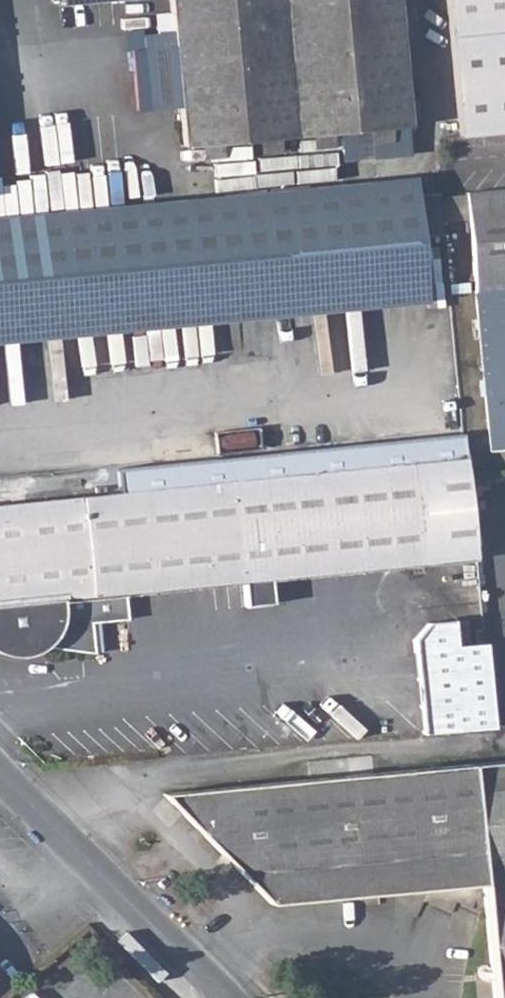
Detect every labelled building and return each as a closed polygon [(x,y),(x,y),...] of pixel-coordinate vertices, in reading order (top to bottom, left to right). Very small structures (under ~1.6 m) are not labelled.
[(183,146),(200,145),(222,143),(259,139),(280,138),(312,135),(333,133),(369,130),(391,127),(410,126),(398,0),(169,0),(183,146)] [(460,135),(504,131),(504,0),(447,0),(460,135)] [(369,130),(370,143),(392,141),(391,127),(369,130)] [(312,135),(313,148),(334,146),(333,133),(312,135)] [(259,139),(260,153),(281,151),(280,138),(259,139)] [(200,145),(201,159),(223,157),(222,143),(200,145)] [(416,190),(415,176),(0,215),(0,228),(416,190)] [(466,192),(490,450),(504,449),(504,188),(466,192)] [(427,292),(416,190),(0,228),(0,330),(427,292)] [(422,222),(442,221),(441,191),(421,192),(422,222)] [(428,302),(427,292),(0,330),(0,341),(428,302)] [(0,505),(0,640),(95,653),(92,623),(128,619),(126,594),(243,583),(246,605),(274,603),(271,580),(475,559),(464,433),(407,439),(410,464),(260,479),(110,494),(0,505)] [(109,481),(110,494),(260,479),(259,466),(109,481)] [(453,618),(425,621),(411,638),(421,733),(492,727),(484,642),(455,644),(453,618)] [(162,792),(271,903),(483,884),(494,997),(504,997),(504,760),(162,792)]
